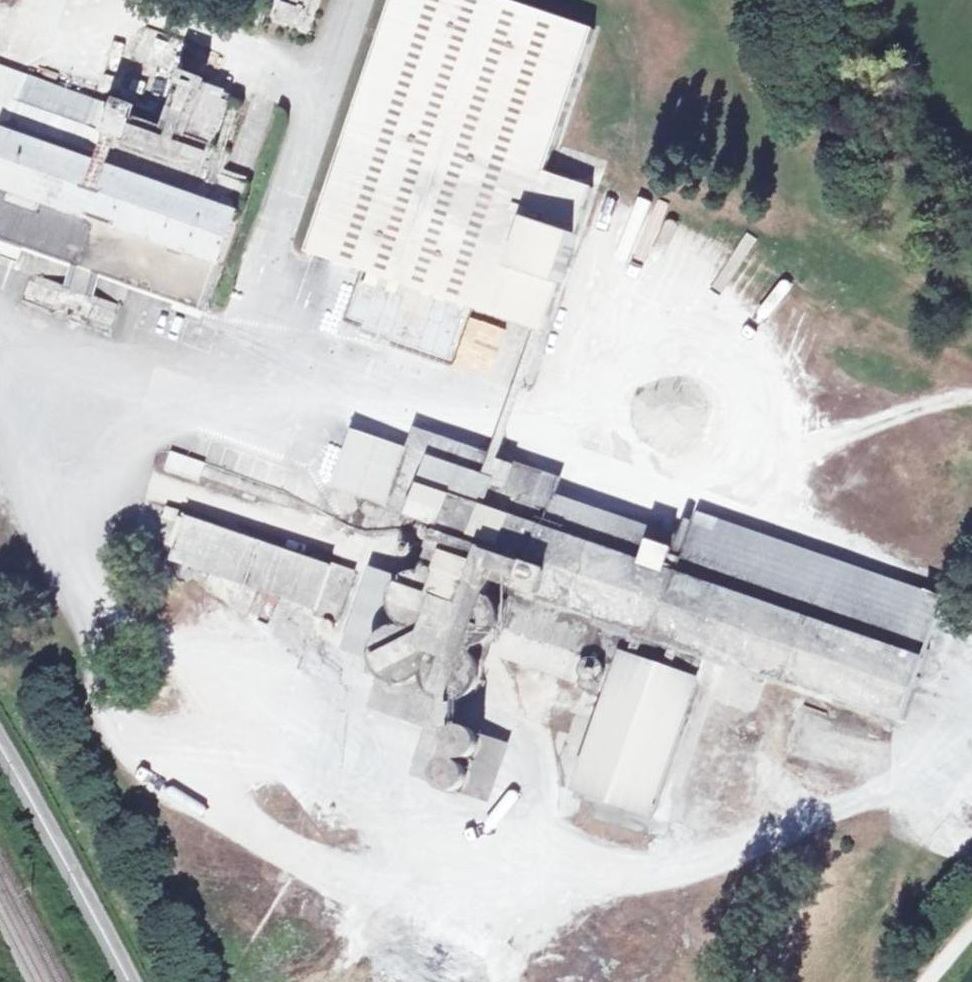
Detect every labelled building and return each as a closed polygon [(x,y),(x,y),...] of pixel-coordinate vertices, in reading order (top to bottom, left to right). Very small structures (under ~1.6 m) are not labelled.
[(285,5),(273,0),(266,0),(262,17),(298,29),(308,0),(286,0),(285,5)] [(511,0),(390,0),(305,251),(364,272),(349,317),(363,323),(376,329),(381,312),(396,319),(389,340),(446,359),(465,306),(542,332),(592,188),(545,172),(593,29),(511,0)] [(132,63),(209,88),(221,57),(146,29),(132,63)] [(132,63),(121,96),(110,91),(104,109),(0,70),(0,261),(36,273),(28,302),(124,334),(131,313),(194,333),(246,186),(224,176),(235,143),(218,136),(231,96),(209,88),(132,63)] [(640,211),(637,219),(625,215),(606,268),(632,278),(655,216),(640,211)] [(763,333),(772,339),(791,310),(782,304),(763,333)] [(367,332),(389,340),(396,319),(381,312),(376,329),(363,323),(367,332)] [(490,345),(497,325),(470,316),(463,337),(490,345)] [(426,566),(491,596),(493,589),(520,598),(500,659),(620,700),(616,712),(689,739),(719,654),(827,694),(823,707),(858,720),(863,706),(904,723),(925,667),(542,527),(553,495),(352,425),(330,486),(401,512),(396,532),(407,534),(415,547),(425,557),(426,566)] [(169,450),(162,470),(197,482),(204,462),(169,450)] [(542,527),(925,667),(943,618),(698,529),(693,543),(553,495),(542,527)] [(337,619),(352,572),(188,516),(173,562),(337,619)] [(495,602),(491,596),(426,566),(412,567),(401,574),(394,589),(395,599),(398,606),(402,612),(408,618),(405,627),(399,625),(393,627),(387,631),(381,635),(377,641),(375,652),(375,659),(379,668),(383,675),(429,692),(440,695),(450,693),(459,687),(466,679),(469,672),(471,661),(470,653),(466,646),(470,638),(475,638),(482,637),(488,632),(493,627),(496,618),(497,609),(495,602)] [(660,814),(689,739),(616,712),(590,790),(660,814)] [(364,715),(358,729),(382,738),(387,724),(364,715)] [(457,732),(470,732),(431,718),(410,779),(447,792),(439,787),(436,779),(437,769),(441,762),(448,761),(445,752),(445,742),(450,737),(457,732)] [(477,737),(470,732),(457,732),(450,737),(445,742),(445,752),(448,761),(441,762),(437,769),(436,779),(439,787),(447,792),(454,792),(461,790),(467,784),(469,772),(466,766),(473,760),(478,756),(478,746),(477,737)] [(508,745),(500,742),(470,732),(477,737),(478,746),(478,756),(473,760),(466,766),(469,772),(467,784),(461,790),(454,792),(447,792),(477,801),(487,806),(508,745)]
